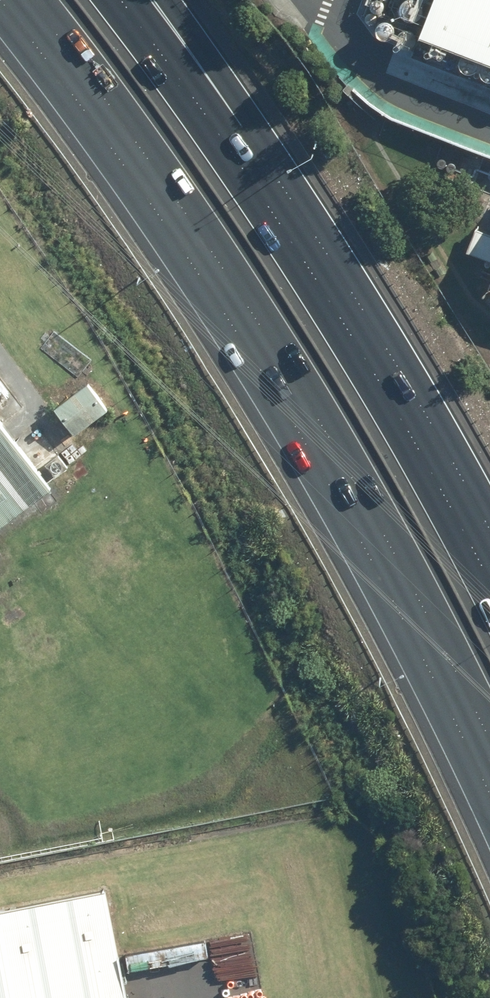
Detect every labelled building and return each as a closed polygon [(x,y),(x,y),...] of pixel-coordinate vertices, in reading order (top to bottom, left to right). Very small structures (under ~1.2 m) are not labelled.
[(420,41),(489,68),(489,0),(436,0),(420,41)] [(489,199),(477,231),(489,236),(489,199)] [(0,469),(0,527),(28,507),(0,469)] [(106,886),(0,908),(0,997),(128,997),(106,886)]
